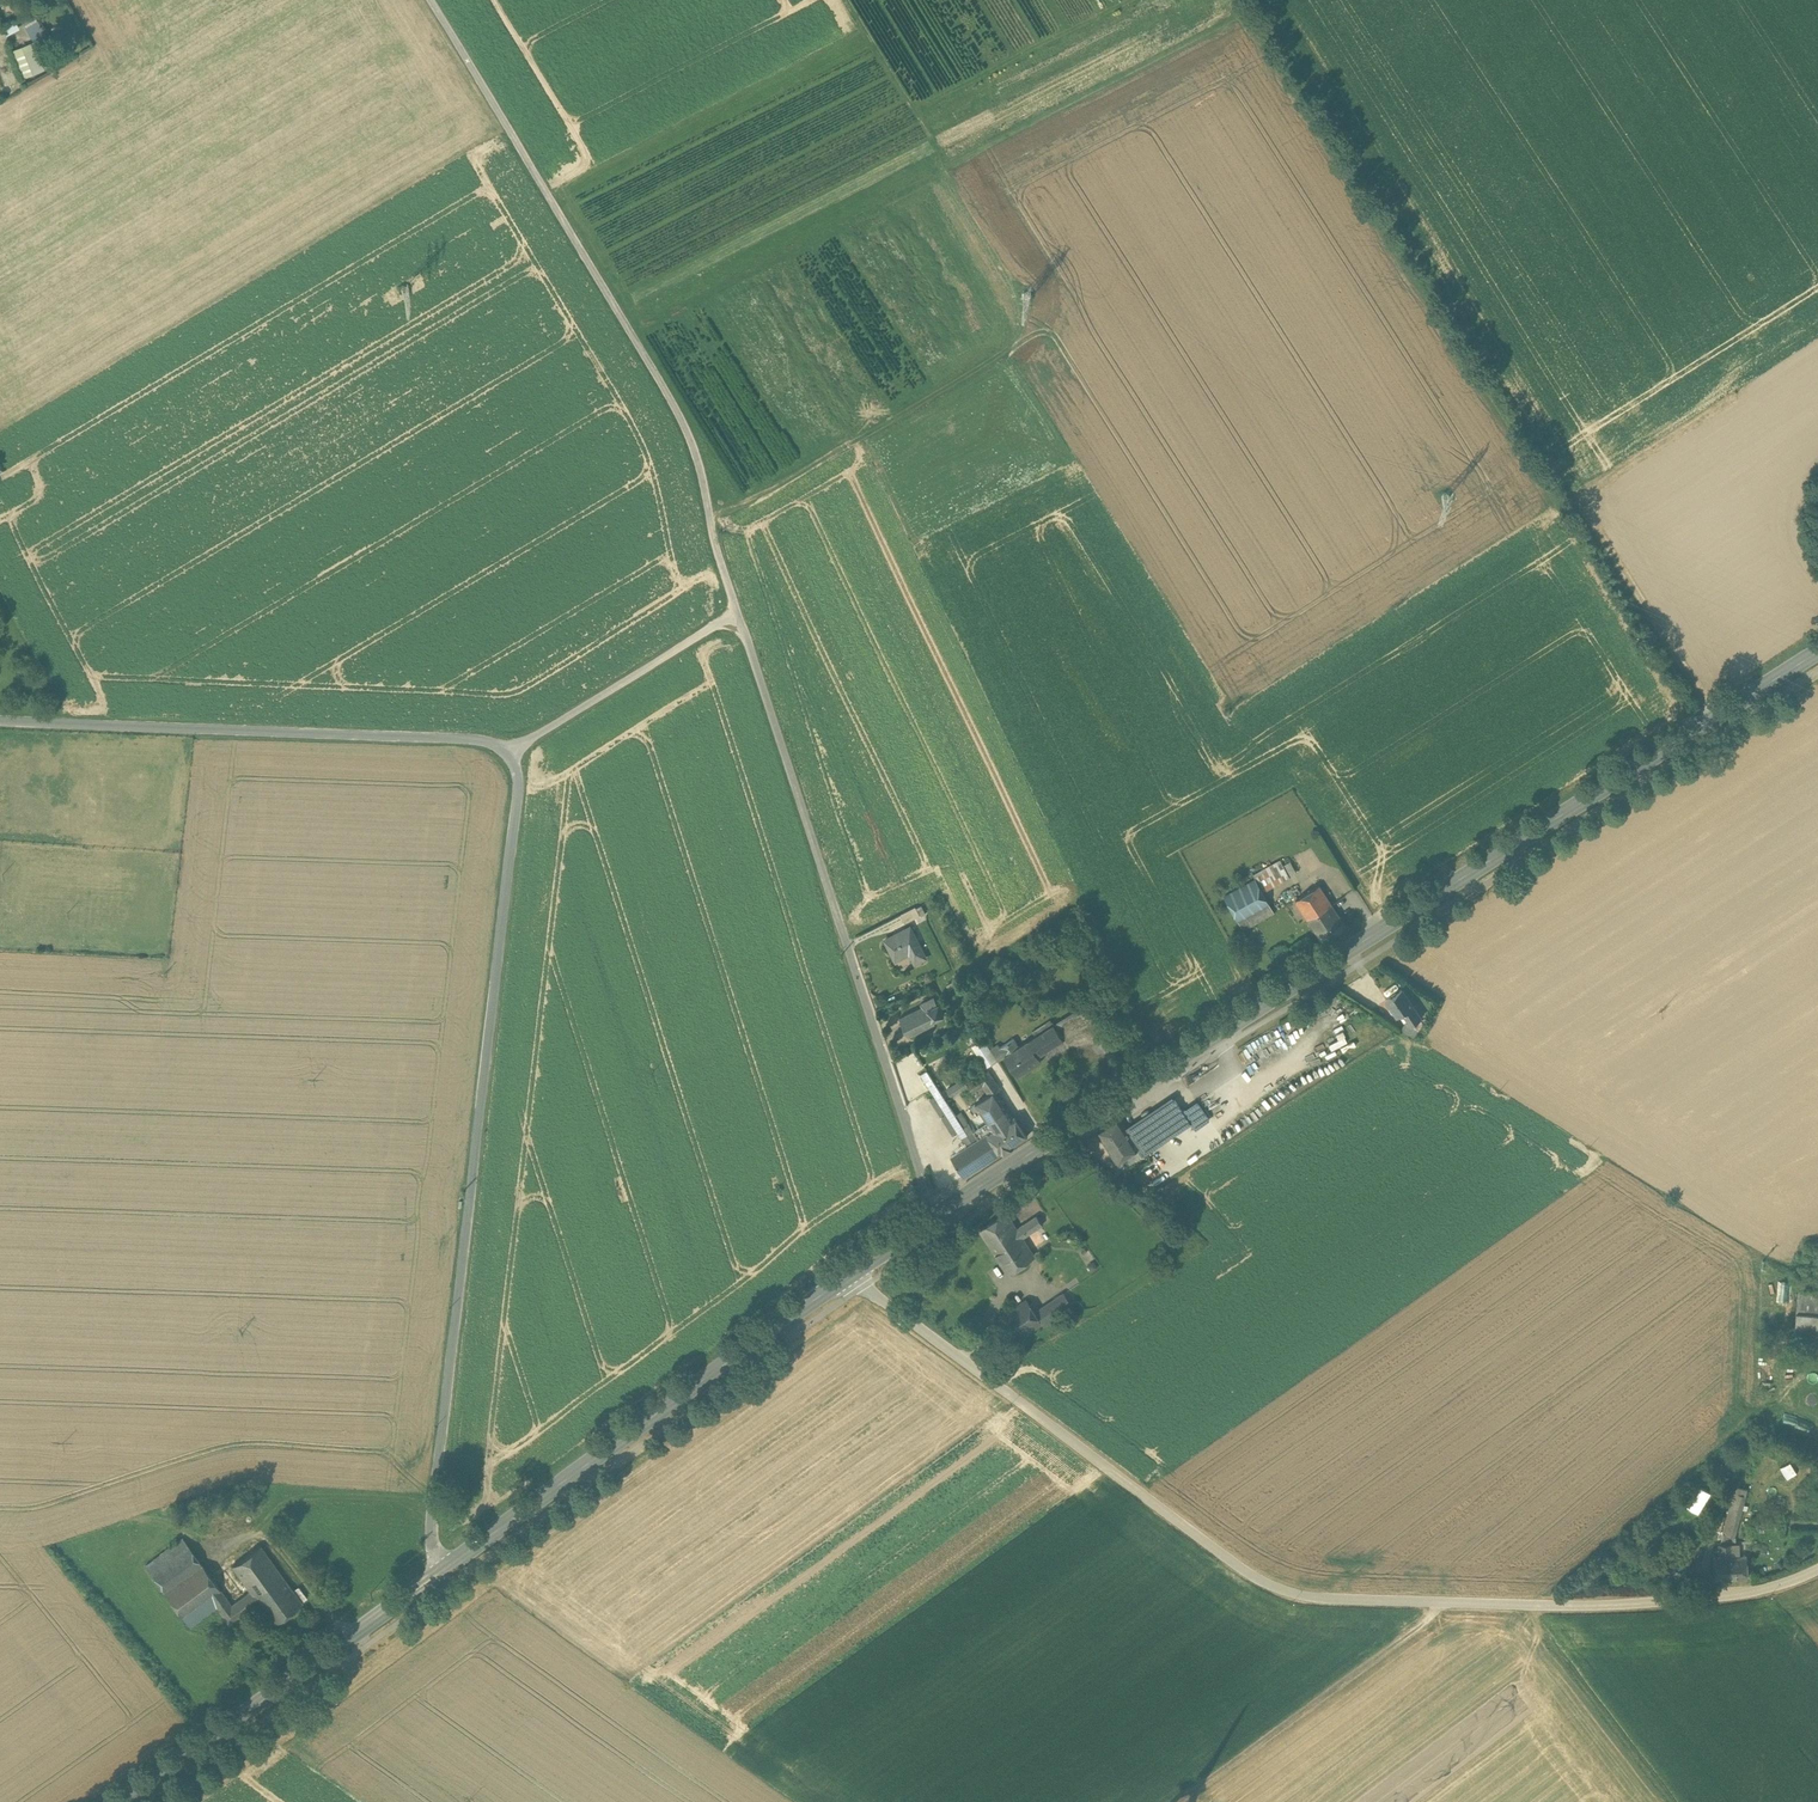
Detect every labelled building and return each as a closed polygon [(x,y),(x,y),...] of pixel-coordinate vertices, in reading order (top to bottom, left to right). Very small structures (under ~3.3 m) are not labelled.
[(20,18),(33,38),(45,30),(32,10),(20,18)] [(16,20),(4,26),(7,33),(19,28),(16,20)] [(24,78),(45,69),(35,42),(48,37),(46,32),(32,37),(24,40),(25,43),(12,48),(24,78)] [(1291,863),(1285,867),(1291,878),(1297,874),(1291,863)] [(1284,866),(1227,898),(1246,931),(1275,915),(1263,893),(1291,878),(1285,867),(1284,866)] [(1302,896),(1296,900),(1309,921),(1334,905),(1320,884),(1302,896)] [(1298,890),(1292,893),(1296,900),(1302,896),(1298,890)] [(1334,905),(1309,921),(1323,941),(1347,925),(1334,905)] [(916,906),(901,913),(905,922),(920,915),(916,906)] [(911,926),(885,939),(895,959),(909,952),(914,963),(926,957),(911,926)] [(1415,1006),(1403,990),(1387,1001),(1398,1018),(1405,1013),(1412,1008),(1415,1006)] [(934,996),(921,1003),(922,1006),(900,1017),(908,1035),(935,1022),(934,1019),(944,1014),(939,1003),(938,1003),(934,996)] [(1054,1024),(1029,1040),(1039,1055),(1064,1039),(1093,1020),(1083,1005),(1054,1024)] [(1420,1019),(1412,1008),(1405,1013),(1412,1024),(1420,1019)] [(1421,1022),(1413,1028),(1419,1032),(1424,1025),(1421,1022)] [(1413,1028),(1406,1024),(1402,1031),(1415,1039),(1419,1032),(1413,1028)] [(1014,1038),(1000,1047),(1005,1055),(1019,1046),(1014,1038)] [(1005,1055),(1004,1056),(1017,1075),(1026,1068),(1027,1069),(1031,1066),(1031,1065),(1041,1059),(1039,1055),(1029,1040),(1005,1055)] [(1000,1047),(998,1044),(991,1049),(998,1059),(1004,1056),(1005,1055),(1000,1047)] [(904,1073),(923,1063),(916,1050),(897,1060),(904,1073)] [(964,1126),(927,1070),(921,1074),(967,1145),(973,1141),(964,1126)] [(1000,1088),(988,1070),(967,1083),(973,1092),(983,1085),(989,1094),(996,1090),(996,1091),(1000,1088)] [(990,1125),(975,1133),(969,1123),(964,1126),(973,1141),(967,1145),(963,1148),(961,1146),(952,1152),(954,1154),(951,1156),(964,1176),(1001,1153),(1014,1145),(1028,1136),(1015,1116),(1013,1117),(996,1091),(996,1090),(989,1094),(975,1103),(990,1125)] [(1177,1098),(1133,1128),(1148,1150),(1192,1120),(1184,1108),(1177,1098)] [(1196,1100),(1184,1108),(1192,1120),(1204,1112),(1196,1100)] [(1128,1130),(1120,1117),(1101,1129),(1119,1158),(1138,1146),(1142,1154),(1148,1150),(1133,1128),(1128,1130)] [(1016,1228),(1007,1213),(1006,1213),(981,1229),(1008,1272),(1034,1255),(1031,1251),(1022,1238),(1016,1228)] [(1037,1215),(1016,1228),(1022,1238),(1036,1229),(1043,1224),(1037,1215)] [(1022,1238),(1031,1251),(1045,1242),(1036,1229),(1022,1238)] [(1798,1289),(1796,1312),(1817,1314),(1817,1290),(1798,1289)] [(1064,1292),(1055,1298),(1064,1312),(1073,1306),(1064,1292)] [(1027,1298),(995,1319),(1011,1343),(1042,1323),(1035,1311),(1027,1298)] [(1055,1298),(1035,1311),(1042,1323),(1043,1325),(1064,1312),(1055,1298)] [(1796,1312),(1794,1338),(1811,1339),(1817,1340),(1817,1314),(1796,1312)] [(1811,1339),(1810,1347),(1817,1348),(1817,1340),(1811,1339)] [(1741,1362),(1741,1388),(1752,1388),(1753,1370),(1748,1370),(1748,1362),(1741,1362)] [(1772,1409),(1769,1418),(1801,1429),(1804,1419),(1772,1409)] [(1736,1486),(1734,1493),(1748,1498),(1750,1491),(1736,1486)] [(1731,1543),(1735,1543),(1748,1498),(1734,1493),(1720,1542),(1731,1543)] [(1711,1529),(1720,1532),(1725,1517),(1716,1514),(1711,1529)] [(251,1591),(231,1605),(182,1537),(145,1564),(190,1626),(217,1606),(228,1622),(258,1601),(255,1597),(251,1591)] [(1731,1543),(1720,1542),(1720,1557),(1731,1557),(1731,1543)] [(1735,1543),(1731,1543),(1731,1557),(1739,1557),(1739,1543),(1735,1543)] [(260,1545),(232,1565),(251,1591),(255,1597),(283,1576),(260,1545)] [(1720,1557),(1714,1557),(1714,1577),(1746,1577),(1746,1557),(1739,1557),(1731,1557),(1720,1557)] [(283,1576),(255,1597),(258,1601),(274,1622),(302,1602),(301,1601),(293,1590),(283,1576)] [(307,1597),(299,1585),(293,1590),(301,1601),(307,1597)]
